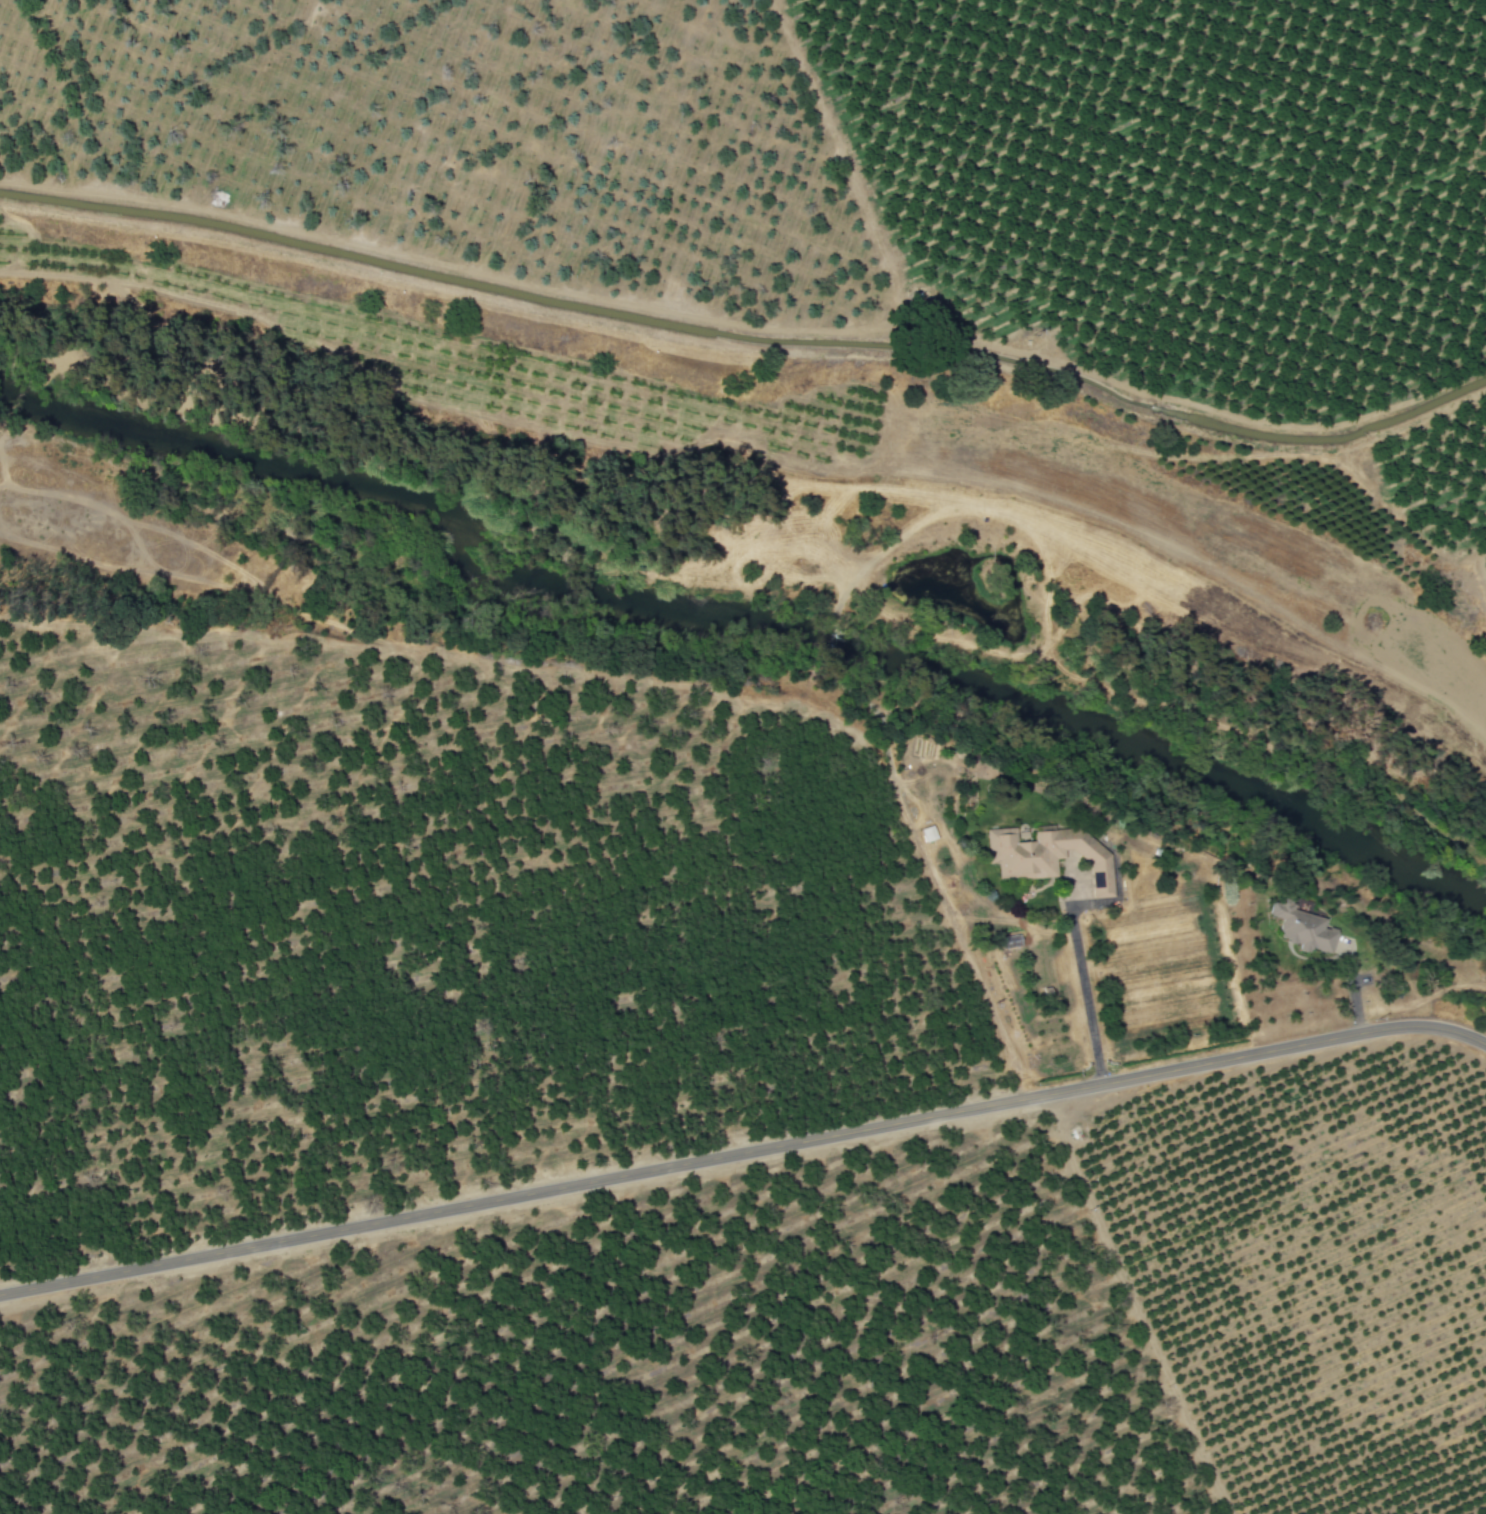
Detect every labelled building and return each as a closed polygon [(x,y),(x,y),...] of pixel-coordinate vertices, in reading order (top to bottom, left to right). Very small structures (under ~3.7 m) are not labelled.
[(1059,877),(1058,859),(1067,859),(1067,856),(1092,854),(1095,898),(1115,897),(1111,834),(1037,838),(1037,842),(1018,843),(1018,828),(988,830),(990,864),(999,863),(1000,880),(1059,877)] [(1333,954),(1340,930),(1326,927),(1329,918),(1298,909),(1300,903),(1277,896),(1271,915),(1286,920),(1281,938),(1304,945),(1303,950),(1313,953),(1314,949),(1333,954)]
